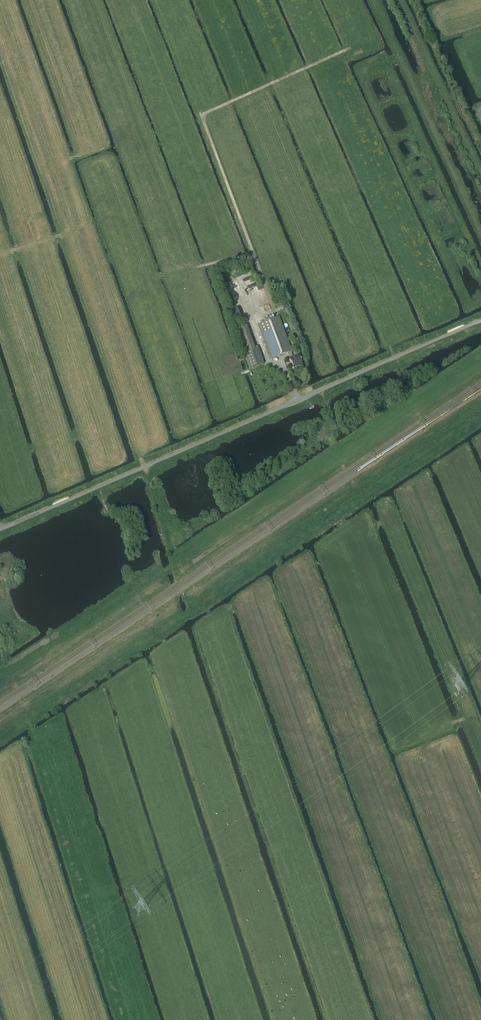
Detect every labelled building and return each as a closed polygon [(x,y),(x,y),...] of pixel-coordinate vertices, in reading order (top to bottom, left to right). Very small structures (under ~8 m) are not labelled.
[(279,316),(262,323),(259,324),(272,358),(287,353),(289,358),(291,362),(292,362),(294,368),(302,365),(300,360),(301,360),(299,354),(293,357),(291,351),(292,351),(279,316)] [(258,348),(255,349),(246,325),(235,329),(250,369),(264,364),(258,348)]
